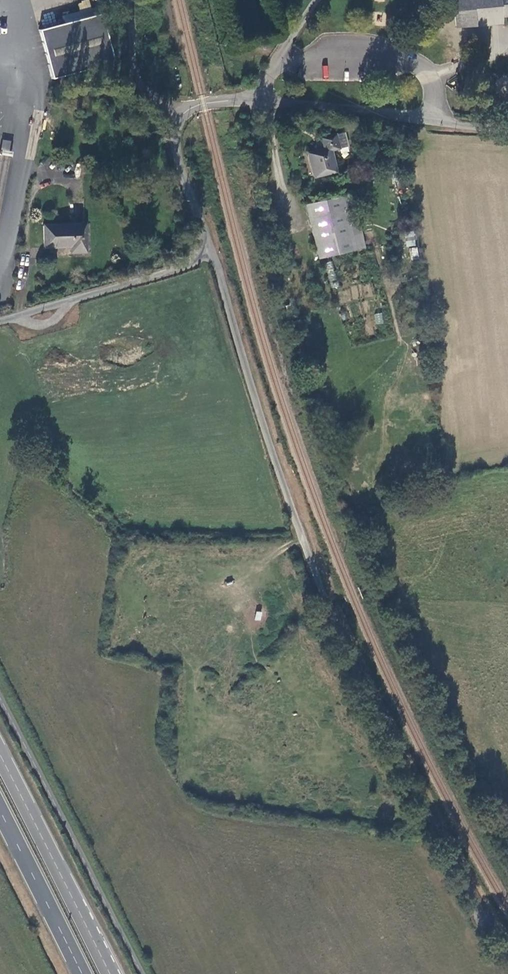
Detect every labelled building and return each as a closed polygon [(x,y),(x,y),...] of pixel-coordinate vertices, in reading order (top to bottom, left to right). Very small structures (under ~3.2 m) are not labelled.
[(445,15),(452,15),(453,33),(474,31),(474,30),(473,26),(500,23),(500,21),(507,21),(507,0),(444,0),(445,15)] [(52,80),(113,63),(99,8),(62,18),(64,24),(40,31),(52,80)] [(312,176),(333,171),(328,149),(338,147),(334,132),(318,136),(321,147),(307,151),(312,176)] [(9,151),(11,141),(3,140),(2,150),(9,151)] [(364,246),(350,192),(341,194),(356,248),(364,246)] [(356,248),(341,194),(304,204),(317,258),(356,248)] [(85,224),(43,225),(44,248),(68,247),(74,247),(74,253),(85,252),(85,224)] [(375,324),(383,323),(381,313),(374,314),(375,324)]
